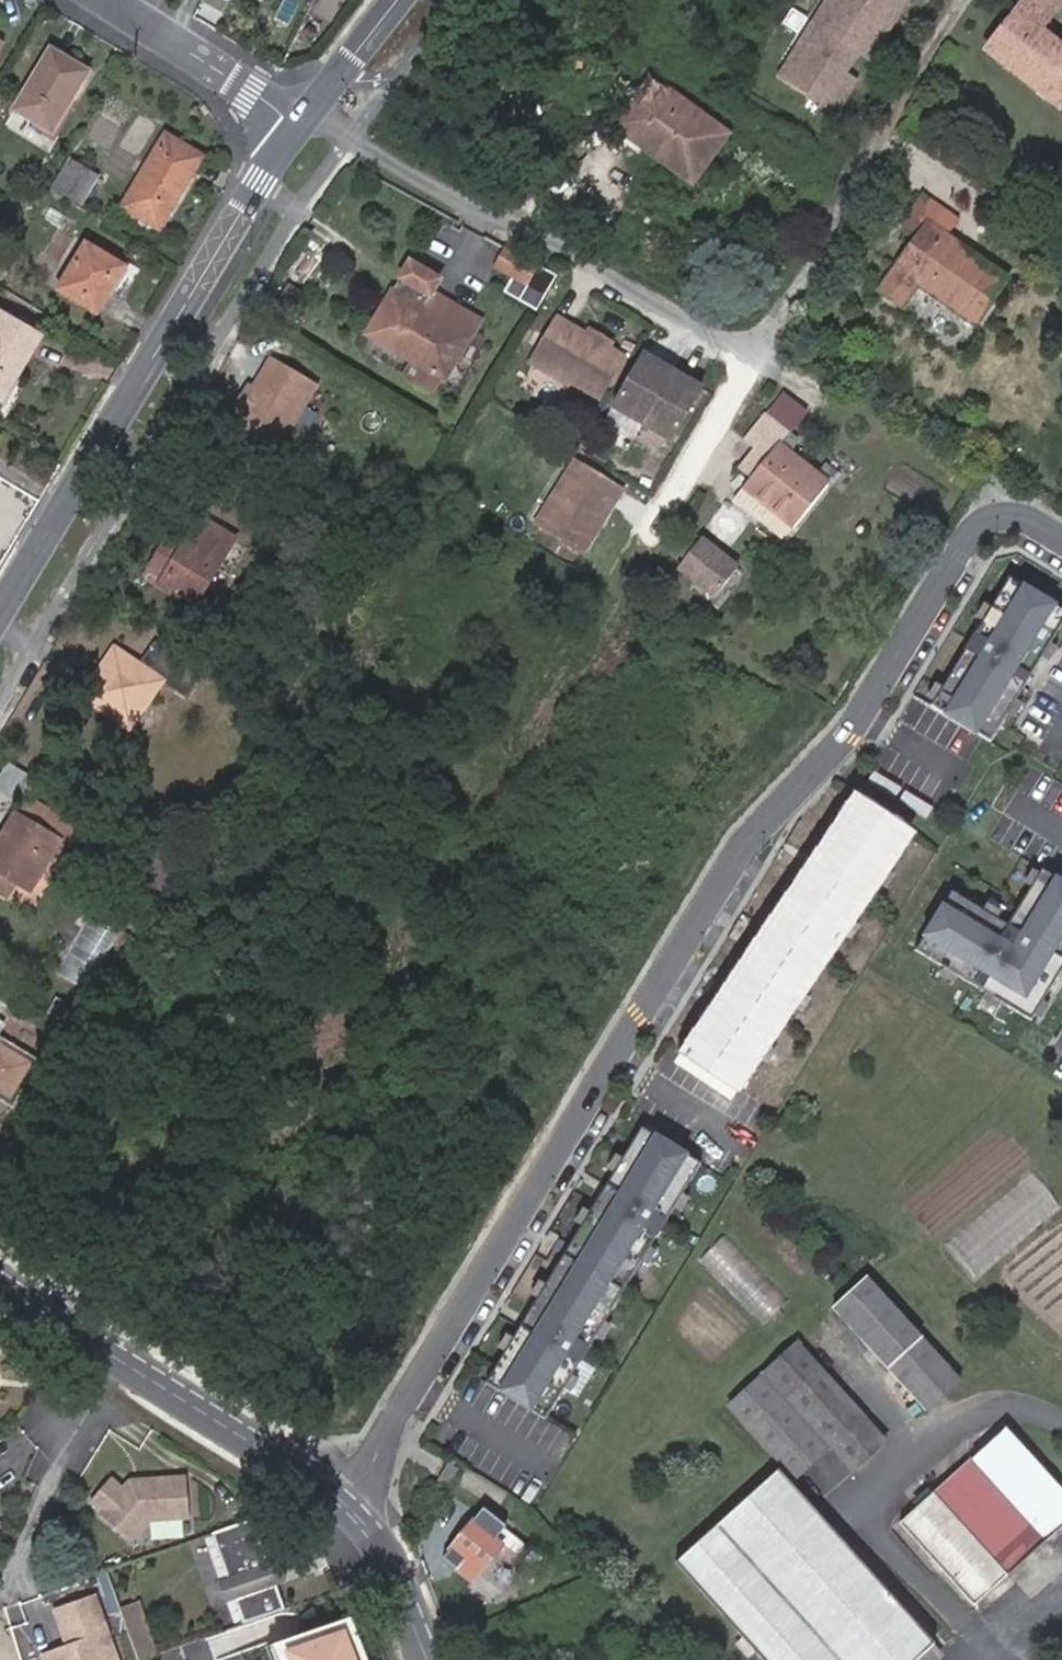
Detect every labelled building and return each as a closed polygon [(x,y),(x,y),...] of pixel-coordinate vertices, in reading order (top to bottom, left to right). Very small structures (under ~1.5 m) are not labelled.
[(774,79),(837,119),(913,0),(825,0),(774,79)] [(1055,0),(1026,0),(987,48),(1060,108),(1061,106),(1061,48),(1041,31),(1061,5),(1055,0)] [(86,72),(51,51),(15,111),(50,132),(86,72)] [(728,134),(649,78),(613,127),(692,184),(728,134)] [(202,157),(164,134),(120,207),(159,230),(202,157)] [(99,177),(69,159),(51,188),(81,206),(99,177)] [(928,225),(945,237),(956,221),(922,196),(900,227),(917,240),(928,225)] [(973,325),(1006,281),(945,237),(928,225),(917,240),(880,292),(901,307),(917,285),(973,325)] [(123,266),(84,243),(57,290),(96,313),(123,266)] [(540,264),(508,245),(498,264),(530,282),(540,264)] [(412,258),(367,336),(444,382),(471,336),(437,317),(439,315),(441,302),(431,295),(436,288),(440,282),(434,278),(437,273),(412,258)] [(443,276),(437,273),(434,278),(440,282),(443,276)] [(483,315),(436,288),(431,295),(441,302),(439,315),(437,317),(471,336),(483,315)] [(0,315),(0,397),(3,399),(39,338),(0,315)] [(583,347),(588,339),(558,321),(532,365),(565,385),(567,382),(598,400),(622,359),(606,349),(601,358),(583,347)] [(606,349),(611,342),(593,331),(588,339),(583,347),(601,358),(606,349)] [(317,387),(268,358),(249,389),(256,392),(246,411),(238,407),(230,422),(275,447),(289,424),(293,427),(317,387)] [(695,402),(636,367),(612,408),(671,442),(695,402)] [(246,411),(256,392),(249,389),(243,386),(233,405),(238,407),(246,411)] [(764,414),(788,432),(805,409),(781,391),(764,414)] [(828,483),(792,455),(778,443),(785,434),(766,417),(745,443),(754,450),(765,459),(749,478),(741,488),(793,528),(828,483)] [(785,434),(778,443),(792,455),(801,445),(785,434)] [(738,469),(749,478),(765,459),(754,450),(738,469)] [(623,491),(579,465),(540,527),(584,554),(623,491)] [(202,520),(185,548),(216,568),(227,550),(209,538),(215,528),(202,520)] [(234,540),(215,528),(209,538),(227,550),(234,540)] [(216,568),(185,548),(169,538),(147,574),(195,603),(216,568)] [(738,569),(710,546),(687,575),(716,598),(738,569)] [(1061,616),(1061,609),(1006,575),(928,703),(987,739),(1061,616)] [(111,718),(135,717),(161,681),(113,647),(78,694),(111,718)] [(127,729),(135,717),(111,718),(127,729)] [(0,776),(0,792),(16,802),(31,778),(7,764),(0,776)] [(22,799),(0,835),(0,878),(14,886),(31,896),(53,858),(60,846),(65,849),(78,827),(46,808),(44,812),(22,799)] [(744,1098),(913,854),(855,814),(687,1059),(744,1098)] [(57,861),(65,849),(60,846),(53,858),(57,861)] [(174,889),(187,867),(158,850),(144,872),(174,889)] [(1061,968),(1061,882),(1041,869),(1006,925),(950,891),(914,951),(1030,1021),(1061,968)] [(7,898),(14,886),(0,878),(0,894),(7,898)] [(1,1002),(12,1009),(15,1004),(3,997),(1,1002)] [(67,1025),(76,1011),(57,1000),(48,1014),(67,1025)] [(55,1031),(43,1050),(62,1062),(73,1043),(55,1031)] [(12,1103),(35,1065),(0,1043),(0,1095),(12,1103)] [(798,1118),(790,1113),(780,1129),(788,1135),(798,1118)] [(544,1417),(698,1160),(638,1125),(484,1381),(544,1417)] [(770,1324),(792,1295),(722,1242),(704,1264),(732,1285),(727,1291),(770,1324)] [(962,1381),(867,1277),(833,1307),(929,1411),(962,1381)] [(841,1390),(798,1342),(727,1406),(795,1481),(830,1449),(806,1421),(841,1390)] [(886,1441),(841,1390),(806,1421),(830,1449),(851,1472),(886,1441)] [(1005,1428),(900,1523),(975,1606),(1061,1527),(1061,1491),(1005,1428)] [(778,1469),(675,1562),(743,1638),(737,1644),(749,1657),(755,1652),(762,1659),(915,1659),(935,1643),(778,1469)] [(184,1511),(188,1478),(141,1474),(140,1478),(126,1477),(123,1482),(109,1474),(94,1499),(108,1508),(106,1511),(135,1529),(138,1523),(144,1527),(156,1509),(184,1511)] [(508,1529),(482,1508),(442,1559),(474,1584),(505,1544),(499,1539),(508,1529)] [(254,1521),(213,1535),(219,1558),(221,1558),(227,1581),(230,1580),(237,1601),(236,1602),(244,1625),(284,1611),(276,1588),(273,1576),(279,1574),(275,1563),(269,1565),(254,1521)] [(219,1558),(213,1535),(204,1538),(234,1628),(244,1625),(236,1602),(237,1601),(230,1580),(227,1581),(221,1558),(219,1558)] [(278,1562),(275,1563),(279,1574),(273,1576),(276,1588),(286,1584),(278,1562)] [(114,1591),(107,1572),(106,1570),(95,1575),(103,1596),(114,1591)] [(93,1599),(58,1612),(71,1647),(45,1657),(46,1659),(116,1659),(93,1599)] [(120,1609),(138,1659),(141,1659),(153,1656),(135,1604),(120,1609)] [(279,1645),(284,1659),(397,1659),(382,1613),(279,1645)]
